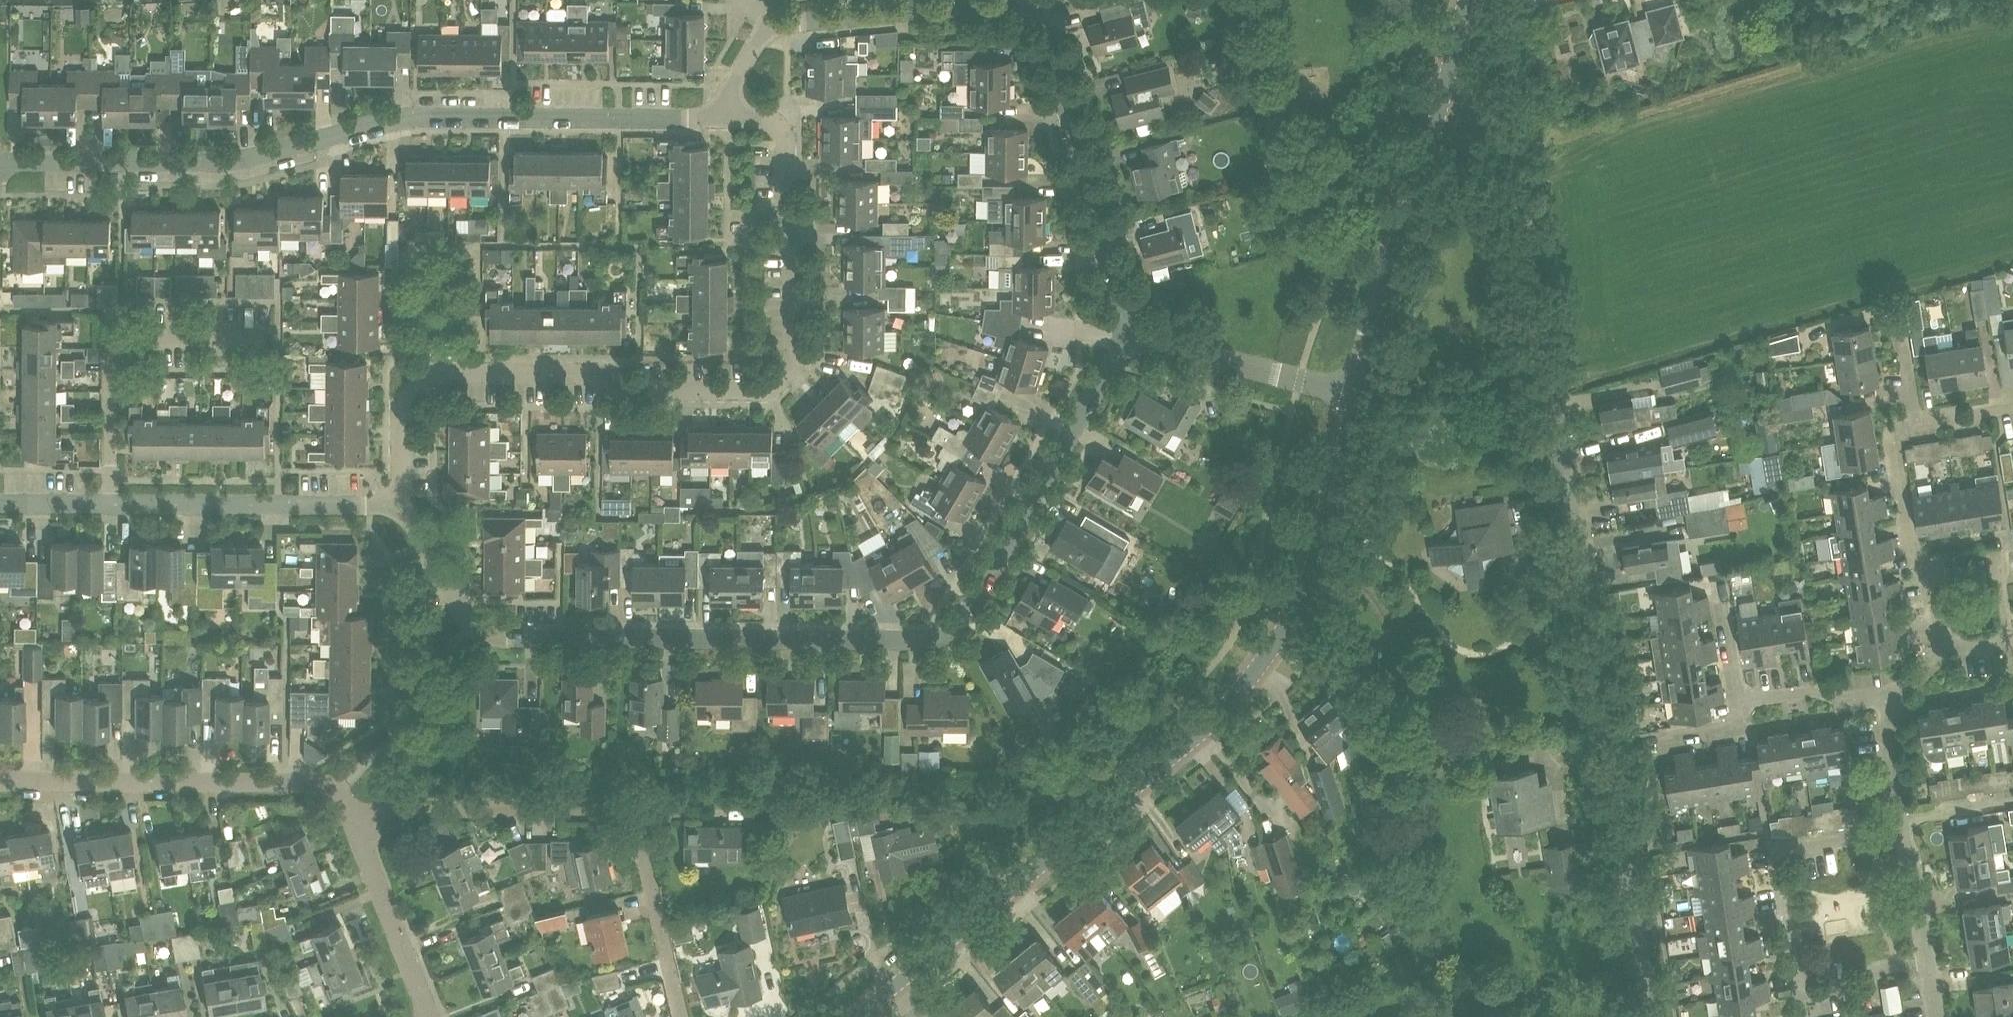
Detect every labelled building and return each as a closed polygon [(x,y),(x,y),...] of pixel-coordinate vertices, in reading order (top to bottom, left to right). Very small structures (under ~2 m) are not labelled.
[(1147,11),(1144,0),(1132,0),(1120,3),(1124,17),(1090,26),(1097,53),(1138,43),(1135,31),(1152,26),(1148,11),(1147,11)] [(704,39),(704,14),(679,14),(679,3),(654,3),(654,14),(668,14),(668,39),(704,39)] [(1593,44),(1598,47),(1602,46),(1608,67),(1639,59),(1638,57),(1652,53),(1649,42),(1656,41),(1657,42),(1682,36),(1674,5),(1649,11),(1650,18),(1629,24),(1628,18),(1597,26),(1598,30),(1594,31),(1591,36),(1593,44)] [(547,60),(568,60),(568,20),(568,10),(565,7),(551,7),(548,10),(548,20),(547,60)] [(332,66),(346,66),(346,81),(371,81),(372,44),(355,43),(355,17),(332,16),(332,46),(332,66)] [(547,60),(548,20),(519,20),(519,60),(547,60)] [(568,60),(588,60),(588,21),(568,20),(568,60)] [(617,44),(617,39),(617,26),(617,21),(588,21),(588,60),(609,60),(609,44),(617,44)] [(511,58),(511,24),(498,24),(497,22),(482,22),(482,34),(481,73),(502,74),(503,58),(511,58)] [(631,39),(631,26),(617,26),(617,39),(631,39)] [(389,44),(372,44),(371,81),(398,81),(398,58),(412,58),(412,31),(389,31),(389,44)] [(419,73),(441,73),(441,34),(420,34),(419,73)] [(441,73),(461,73),(461,34),(441,34),(441,73)] [(461,73),(481,73),(482,34),(461,34),(461,73)] [(631,53),(631,39),(617,39),(617,44),(617,53),(631,53)] [(704,64),(704,39),(668,39),(668,64),(654,64),(653,75),(678,76),(678,64),(704,64)] [(860,41),(859,53),(869,53),(869,41),(860,41)] [(252,87),(266,87),(266,103),(291,103),(292,63),(280,63),(280,46),(252,46),(252,73),(252,87)] [(317,87),(331,87),(332,66),(332,46),(307,46),(307,64),(292,63),(291,103),(317,103),(317,87)] [(955,84),(969,84),(1010,84),(1010,62),(979,61),(979,49),(944,49),(944,62),(955,69),(955,84)] [(807,52),(807,73),(857,74),(859,74),(859,62),(847,61),(847,53),(807,52)] [(177,70),(178,61),(160,59),(159,69),(177,70)] [(901,68),(901,80),(914,81),(913,68),(901,68)] [(1128,92),(1114,95),(1122,127),(1136,124),(1139,135),(1156,131),(1153,119),(1164,117),(1161,105),(1158,96),(1158,95),(1157,90),(1169,87),(1164,68),(1135,76),(1139,89),(1129,92),(1128,92)] [(12,106),(25,106),(25,122),(51,122),(52,84),(39,84),(39,69),(12,69),(12,106)] [(185,107),(185,122),(211,123),(212,69),(198,69),(195,72),(172,72),(171,107),(185,107)] [(237,108),(251,108),(252,87),(252,73),(227,72),(215,69),(212,69),(211,123),(237,123),(237,108)] [(91,107),(92,99),(92,70),(69,70),(69,84),(52,84),(51,122),(77,122),(77,107),(91,107)] [(91,107),(106,107),(105,122),(131,122),(132,84),(119,84),(119,70),(92,70),(92,99),(91,107)] [(131,122),(157,122),(157,107),(171,107),(172,72),(132,72),(132,84),(131,122)] [(847,95),(847,94),(857,94),(857,74),(807,73),(807,95),(847,95)] [(1010,106),(1010,84),(969,84),(969,106),(1010,106)] [(898,94),(858,94),(858,106),(898,106),(898,94)] [(965,118),(965,105),(941,105),(941,118),(959,118),(959,117),(965,118)] [(823,116),(823,137),(862,138),(873,138),(873,118),(898,118),(898,106),(858,106),(857,117),(823,116)] [(983,131),(983,118),(965,118),(959,117),(959,118),(959,131),(983,131)] [(987,130),(987,152),(1028,152),(1028,130),(987,130)] [(862,159),(862,138),(823,137),(823,159),(862,159)] [(1188,185),(1184,171),(1177,173),(1172,154),(1180,152),(1177,139),(1144,148),(1147,161),(1145,165),(1133,168),(1140,197),(1188,185)] [(671,153),(671,158),(671,168),(676,168),(709,168),(709,145),(704,145),(704,141),(658,140),(658,153),(671,153)] [(551,202),(559,202),(560,145),(551,145),(551,152),(539,152),(539,184),(551,184),(551,202)] [(568,202),(568,184),(581,185),(581,152),(568,152),(568,145),(560,145),(559,202),(568,202)] [(539,184),(539,152),(516,152),(516,157),(511,156),(511,175),(516,175),(516,181),(511,181),(511,202),(524,202),(524,189),(538,189),(539,184)] [(604,182),(604,175),(608,175),(608,157),(603,157),(603,152),(581,152),(581,185),(581,189),(595,189),(595,202),(608,202),(608,182),(604,182)] [(1028,152),(987,152),(987,174),(1028,174),(1028,152)] [(400,194),(408,194),(429,194),(429,155),(408,155),(408,170),(400,170),(400,194)] [(429,194),(449,195),(450,155),(429,155),(429,194)] [(449,195),(470,195),(470,155),(450,155),(449,195)] [(491,155),(470,155),(470,195),(499,195),(499,171),(491,171),(491,155)] [(866,170),(882,170),(897,170),(897,158),(866,158),(866,170)] [(658,180),(658,189),(715,189),(715,181),(709,181),(709,168),(676,168),(676,181),(658,180)] [(913,170),(897,170),(882,170),(882,182),(913,182),(913,170)] [(943,173),(943,182),(951,181),(951,173),(943,173)] [(983,186),(983,173),(959,173),(959,186),(983,186)] [(343,174),(342,212),(342,220),(356,220),(356,212),(366,212),(366,174),(343,174)] [(389,212),(389,174),(366,174),(366,212),(389,212)] [(838,180),(838,202),(878,202),(878,181),(838,180)] [(1046,220),(1046,198),(1015,198),(1015,186),(991,185),(984,186),(984,199),(988,199),(989,220),(1005,220),(1046,220)] [(676,198),(676,205),(676,210),(708,210),(708,198),(715,198),(715,189),(658,189),(658,198),(676,198)] [(302,228),(302,196),(280,196),(280,208),(280,228),(281,228),(281,238),(302,238),(302,228)] [(324,214),(324,196),(302,196),(302,228),(302,238),(320,238),(319,241),(332,241),(332,214),(324,214)] [(878,223),(878,202),(838,202),(838,223),(878,223)] [(259,249),(259,248),(259,208),(237,207),(236,238),(233,238),(233,254),(245,254),(245,249),(259,249)] [(280,208),(259,208),(259,248),(281,248),(281,240),(281,238),(281,228),(280,228),(280,208)] [(134,210),(134,226),(126,226),(126,250),(142,250),(142,242),(156,243),(156,210),(134,210)] [(156,243),(178,243),(178,210),(156,210),(156,243)] [(178,243),(199,243),(199,210),(178,210),(178,243)] [(227,242),(221,242),(221,211),(199,210),(199,243),(200,243),(200,254),(214,255),(218,256),(227,257),(227,242)] [(708,233),(708,210),(676,210),(671,210),(671,225),(658,225),(658,238),(703,238),(703,233),(708,233)] [(1196,231),(1191,212),(1168,218),(1171,229),(1143,237),(1150,267),(1189,256),(1183,234),(1196,231)] [(332,214),(332,241),(344,241),(344,226),(339,222),(332,222),(332,214)] [(388,242),(400,242),(400,234),(400,221),(400,218),(388,218),(388,242)] [(470,219),(470,231),(482,231),(482,219),(470,219)] [(46,262),(47,252),(46,252),(46,220),(15,220),(15,269),(46,270),(46,262)] [(67,252),(67,220),(46,220),(46,252),(47,252),(46,262),(67,262),(67,252)] [(67,252),(89,252),(89,220),(67,220),(67,252)] [(111,252),(111,220),(89,220),(89,252),(111,252)] [(990,254),(1000,254),(1014,254),(1014,242),(1046,242),(1046,220),(1005,220),(1005,229),(990,229),(990,254)] [(400,221),(400,234),(408,234),(407,221),(400,221)] [(909,234),(909,221),(884,221),(884,234),(909,234)] [(416,240),(429,240),(429,231),(416,231),(416,240)] [(441,231),(429,231),(429,240),(441,240),(441,231)] [(457,240),(470,240),(470,231),(457,231),(457,240)] [(482,231),(470,231),(470,240),(482,240),(482,231)] [(928,234),(909,234),(884,234),(883,245),(846,244),(846,266),(885,266),(885,254),(906,254),(906,246),(928,246),(928,234)] [(690,281),(695,282),(728,282),(728,259),(723,259),(723,254),(678,254),(678,267),(691,267),(690,281)] [(1024,254),(1014,254),(1000,254),(1000,267),(1000,277),(1000,288),(1014,288),(1055,289),(1055,266),(1024,266),(1024,254)] [(302,272),(302,268),(302,261),(288,261),(288,272),(302,272)] [(846,287),(880,287),(880,298),(889,298),(897,298),(907,298),(916,298),(916,289),(907,288),(907,286),(885,286),(885,266),(846,266),(846,287)] [(237,296),(258,296),(258,273),(237,273),(237,296)] [(258,296),(267,296),(276,297),(276,273),(258,273),(258,296)] [(340,282),(340,298),(379,298),(380,273),(323,273),(322,282),(340,282)] [(191,296),(199,296),(199,282),(199,279),(199,277),(199,274),(177,274),(177,296),(191,296)] [(218,296),(218,280),(215,280),(215,274),(199,274),(199,277),(199,279),(199,282),(199,296),(218,296)] [(527,275),(527,306),(515,306),(515,338),(527,338),(527,345),(536,345),(536,288),(536,275),(527,275)] [(138,296),(156,296),(156,276),(138,276),(138,296)] [(171,296),(172,276),(156,276),(156,296),(171,296)] [(1996,276),(1983,278),(1985,287),(1989,313),(1989,314),(2001,312),(1996,276)] [(1982,277),(1971,279),(1972,289),(1984,287),(1982,277)] [(678,294),(678,302),(734,303),(734,294),(728,294),(728,282),(695,282),(695,294),(678,294)] [(119,284),(99,284),(99,305),(118,305),(119,284)] [(1972,289),(1970,290),(1975,319),(1989,317),(1989,314),(1989,313),(1985,287),(1984,287),(1972,289)] [(515,338),(515,306),(515,301),(500,301),(500,288),(487,288),(487,333),(492,333),(492,338),(515,338)] [(544,338),(557,338),(557,306),(544,306),(545,288),(536,288),(536,345),(544,345),(544,338)] [(570,306),(557,306),(557,338),(571,338),(571,345),(579,345),(579,288),(571,288),(570,306)] [(587,339),(600,339),(600,306),(588,306),(588,288),(579,288),(579,345),(587,345),(587,339)] [(1055,311),(1055,289),(1014,288),(1014,298),(1001,298),(1001,307),(986,307),(984,319),(998,321),(1021,325),(1024,311),(1055,311)] [(628,334),(628,289),(615,289),(615,301),(600,301),(600,306),(600,339),(623,339),(623,334),(628,334)] [(89,306),(89,292),(73,293),(73,306),(89,306)] [(37,305),(45,305),(45,293),(37,293),(37,305)] [(54,306),(54,293),(45,293),(45,305),(54,306)] [(322,313),(322,321),(379,321),(379,298),(340,298),(340,313),(322,313)] [(915,310),(916,298),(907,298),(897,298),(889,298),(889,310),(915,310)] [(1923,328),(1919,298),(1906,303),(1910,329),(1923,328)] [(695,311),(695,324),(728,324),(728,311),(734,311),(734,303),(678,302),(677,311),(695,311)] [(846,308),(846,330),(885,330),(885,309),(846,308)] [(936,315),(930,315),(929,319),(926,319),(925,329),(936,329),(936,315)] [(25,347),(58,347),(63,347),(63,332),(76,332),(76,319),(30,319),(30,324),(26,324),(25,347)] [(1019,339),(1021,325),(998,321),(984,319),(983,330),(997,334),(994,344),(1006,347),(1003,357),(1042,370),(1049,348),(1019,339)] [(2004,320),(2006,328),(2011,364),(2012,363),(2012,319),(2004,320)] [(379,346),(379,321),(322,321),(322,330),(340,330),(340,346),(379,346)] [(728,346),(728,324),(695,324),(690,323),(690,338),(677,338),(677,351),(723,351),(723,346),(728,346)] [(1834,332),(1839,360),(1874,354),(1870,327),(1834,332)] [(1969,347),(1954,349),(1960,384),(1987,380),(1979,328),(1966,330),(1969,347)] [(885,351),(885,330),(846,330),(846,351),(885,351)] [(902,350),(903,331),(892,331),(891,349),(902,350)] [(1769,342),(1771,354),(1800,350),(1798,334),(1769,342)] [(1931,388),(1960,384),(1954,349),(1952,334),(1938,337),(1937,334),(1924,336),(1931,388)] [(19,368),(58,368),(58,347),(25,347),(25,360),(19,359),(19,368)] [(1878,382),(1874,354),(1839,360),(1843,387),(1878,382)] [(1036,391),(1042,370),(1003,357),(997,377),(983,373),(982,377),(976,375),(973,383),(978,385),(1000,394),(1006,381),(1036,391)] [(63,359),(63,368),(75,368),(76,360),(63,359)] [(328,371),(328,387),(367,387),(367,362),(310,362),(310,371),(328,371)] [(1074,377),(1075,364),(1062,363),(1061,376),(1074,377)] [(1662,373),(1660,374),(1661,375),(1666,393),(1689,386),(1704,382),(1704,380),(1700,366),(1699,363),(1697,364),(1694,365),(1662,373)] [(877,364),(873,378),(903,388),(908,375),(877,364)] [(58,390),(58,372),(58,368),(19,368),(19,376),(25,376),(25,389),(58,390)] [(75,377),(75,368),(63,368),(63,377),(75,377)] [(1756,371),(1758,391),(1774,389),(1772,369),(1756,371)] [(860,386),(855,391),(839,375),(824,390),(859,425),(860,425),(861,427),(872,415),(872,410),(866,404),(872,398),(860,386)] [(899,400),(903,388),(873,378),(869,390),(899,400)] [(994,407),(1000,394),(978,385),(972,396),(985,404),(975,422),(1010,442),(1021,423),(994,407)] [(310,402),(310,410),(367,411),(367,387),(328,387),(328,402),(310,402)] [(58,411),(58,390),(25,389),(25,403),(19,403),(19,411),(58,411)] [(1791,396),(1777,399),(1779,410),(1812,405),(1824,403),(1823,389),(1791,395),(1791,396)] [(824,390),(810,405),(838,433),(838,432),(845,440),(859,425),(824,390)] [(1183,435),(1201,404),(1183,393),(1173,411),(1142,392),(1124,421),(1164,445),(1173,429),(1183,435)] [(1676,402),(1649,407),(1634,409),(1632,399),(1600,404),(1604,430),(1652,423),(1651,420),(1665,418),(1678,415),(1676,402)] [(63,403),(63,411),(75,412),(75,403),(63,403)] [(158,454),(158,421),(158,417),(143,417),(143,404),(131,404),(131,449),(135,449),(135,454),(158,454)] [(171,417),(179,417),(180,404),(171,404),(171,417)] [(189,404),(180,404),(179,417),(188,417),(189,404)] [(214,417),(223,417),(223,404),(214,404),(214,417)] [(231,405),(223,404),(223,417),(231,417),(231,405)] [(271,450),(271,404),(258,404),(258,417),(243,417),(244,422),(243,455),(266,455),(266,450),(271,450)] [(803,447),(804,448),(822,466),(832,456),(823,447),(838,433),(810,405),(795,419),(813,438),(803,447)] [(1814,416),(1812,405),(1779,410),(1778,410),(1779,422),(1814,416)] [(327,419),(327,434),(367,434),(367,411),(310,410),(310,419),(327,419)] [(1711,410),(1668,422),(1675,446),(1717,435),(1711,410)] [(1836,415),(1839,441),(1874,436),(1870,410),(1836,415)] [(58,411),(19,411),(19,419),(25,420),(25,432),(58,432),(58,411)] [(75,420),(75,412),(63,411),(63,420),(75,420)] [(179,422),(158,421),(158,454),(171,454),(171,460),(179,461),(179,422)] [(201,422),(184,422),(179,422),(179,461),(187,461),(188,454),(201,454),(201,422)] [(222,422),(201,422),(201,454),(213,454),(214,461),(222,461),(222,422)] [(231,454),(243,455),(244,422),(222,422),(222,461),(231,461),(231,454)] [(999,462),(1010,442),(975,422),(970,430),(964,427),(959,428),(956,433),(940,423),(933,436),(945,444),(966,456),(972,446),(999,462)] [(451,424),(451,448),(508,449),(508,440),(491,440),(491,424),(451,424)] [(690,425),(690,437),(682,437),(682,476),(692,476),(692,464),(711,465),(711,425),(690,425)] [(711,465),(731,465),(732,425),(711,425),(711,465)] [(752,425),(732,425),(731,465),(731,474),(739,474),(739,465),(752,465),(752,425)] [(785,482),(785,451),(773,451),(773,426),(752,425),(752,465),(772,465),(772,482),(785,482)] [(1643,432),(1645,447),(1666,444),(1663,428),(1643,432)] [(62,432),(58,432),(25,432),(25,455),(30,455),(30,460),(75,460),(75,447),(62,447),(62,432)] [(554,489),(562,489),(563,432),(538,432),(538,472),(554,472),(554,489)] [(587,472),(588,432),(563,432),(562,489),(571,489),(571,472),(587,472)] [(603,471),(611,471),(611,472),(632,472),(633,433),(612,433),(612,436),(604,436),(603,471)] [(632,472),(653,472),(653,433),(633,433),(632,472)] [(674,472),(674,433),(653,433),(653,472),(653,483),(661,483),(661,472),(674,472)] [(367,459),(367,434),(327,434),(327,450),(310,450),(310,459),(367,459)] [(1763,450),(1779,447),(1777,434),(1760,437),(1763,450)] [(884,450),(892,441),(886,435),(877,444),(884,450)] [(1985,450),(1994,448),(1992,435),(1983,436),(1985,450)] [(1827,468),(1843,466),(1878,461),(1874,436),(1839,441),(1841,452),(1825,455),(1827,468)] [(1959,454),(1957,440),(1949,441),(1951,455),(1959,454)] [(1951,455),(1949,441),(1940,442),(1942,456),(1951,455)] [(875,459),(884,450),(877,444),(868,453),(875,459)] [(960,466),(966,456),(945,444),(938,455),(942,457),(938,464),(940,467),(946,471),(940,480),(976,501),(987,482),(960,466)] [(1660,445),(1608,454),(1613,480),(1664,472),(1660,445)] [(1916,460),(1914,446),(1906,448),(1908,462),(1916,460)] [(451,448),(451,472),(490,472),(490,457),(508,457),(508,449),(451,448)] [(1780,453),(1763,456),(1769,490),(1785,487),(1780,453)] [(1150,499),(1163,476),(1134,459),(1127,470),(1104,457),(1088,484),(1126,506),(1135,490),(1150,499)] [(490,488),(490,472),(451,472),(451,497),(508,497),(508,488),(490,488)] [(1685,490),(1668,493),(1664,472),(1613,480),(1616,501),(1634,498),(1636,508),(1655,505),(1658,518),(1688,511),(1685,490)] [(2004,517),(1998,476),(1997,472),(1975,476),(1977,486),(1983,525),(1989,524),(1988,519),(2004,517)] [(1788,478),(1790,489),(1815,485),(1814,474),(1788,478)] [(940,480),(935,490),(924,488),(921,493),(917,491),(911,503),(931,515),(937,505),(965,521),(976,501),(940,480)] [(1959,482),(1955,483),(1961,524),(1977,521),(1978,526),(1983,525),(1977,486),(1960,488),(1959,482)] [(1951,490),(1934,492),(1940,532),(1946,531),(1945,526),(1961,524),(1955,483),(1950,483),(1951,490)] [(1833,495),(1835,512),(1886,504),(1884,494),(1869,497),(1867,485),(1826,491),(1827,496),(1833,495)] [(1916,489),(1912,490),(1918,530),(1934,528),(1935,533),(1940,532),(1934,492),(1917,495),(1916,489)] [(551,490),(551,506),(562,506),(562,490),(551,490)] [(1223,491),(1218,500),(1235,509),(1240,500),(1223,491)] [(698,505),(710,505),(711,496),(698,496),(698,505)] [(723,496),(711,496),(710,505),(723,505),(723,496)] [(751,505),(751,497),(739,496),(739,505),(751,505)] [(829,501),(827,505),(829,508),(833,510),(836,509),(838,505),(837,501),(833,500),(829,501)] [(1218,500),(1214,508),(1231,517),(1235,509),(1218,500)] [(1726,504),(1729,518),(1746,515),(1744,501),(1726,504)] [(632,513),(632,504),(619,504),(619,513),(632,513)] [(1447,542),(1433,544),(1436,562),(1446,561),(1447,560),(1464,558),(1467,575),(1467,577),(1469,586),(1486,583),(1484,569),(1496,553),(1510,550),(1503,504),(1457,511),(1459,526),(1447,542)] [(1731,530),(1726,504),(1687,512),(1690,536),(1731,530)] [(1832,530),(1832,535),(1874,528),(1872,517),(1888,515),(1886,504),(1835,512),(1838,529),(1832,530)] [(653,512),(652,512),(652,521),(665,521),(665,505),(653,505),(653,512)] [(562,519),(562,509),(548,509),(548,519),(562,519)] [(640,521),(652,521),(652,512),(640,512),(640,521)] [(795,512),(783,512),(784,524),(791,524),(796,519),(795,512)] [(526,526),(544,526),(544,517),(487,517),(486,541),(526,542),(526,526)] [(941,541),(936,536),(925,524),(918,517),(906,524),(910,530),(898,536),(904,546),(893,552),(912,585),(934,572),(923,552),(941,541)] [(1117,561),(1130,539),(1094,518),(1087,530),(1067,519),(1051,547),(1094,573),(1105,554),(1117,561)] [(928,519),(925,524),(936,536),(942,527),(928,519)] [(604,520),(604,536),(620,536),(619,520),(604,520)] [(1876,540),(1874,528),(1832,535),(1829,535),(1832,556),(1842,555),(1893,547),(1891,537),(1876,540)] [(1655,543),(1623,548),(1627,572),(1646,569),(1656,568),(1657,574),(1658,581),(1683,577),(1678,539),(1666,541),(1655,543)] [(486,541),(486,565),(543,565),(543,557),(526,557),(526,542),(486,541)] [(912,585),(893,552),(887,541),(853,560),(858,579),(860,587),(878,577),(889,598),(912,585)] [(356,567),(356,542),(300,542),(300,551),(317,551),(317,567),(356,567)] [(63,587),(63,582),(76,582),(76,587),(77,587),(77,544),(52,544),(52,570),(37,570),(37,567),(23,567),(23,543),(0,543),(0,581),(10,581),(10,593),(37,594),(37,596),(53,596),(53,587),(63,587)] [(102,544),(77,544),(77,587),(101,587),(101,599),(116,599),(116,567),(102,567),(102,544)] [(116,567),(116,599),(116,610),(121,610),(121,607),(124,607),(124,598),(143,598),(143,582),(156,582),(157,544),(130,544),(130,567),(116,567)] [(173,582),(173,595),(169,595),(170,603),(182,603),(196,603),(196,595),(196,576),(182,576),(182,544),(157,544),(156,582),(173,582)] [(236,582),(236,545),(210,545),(210,568),(196,568),(196,576),(196,595),(223,595),(223,582),(236,582)] [(262,545),(236,545),(236,582),(248,582),(248,595),(262,595),(262,599),(276,599),(276,568),(262,568),(262,545)] [(634,601),(660,601),(660,563),(645,563),(644,558),(639,552),(635,551),(635,547),(621,547),(621,577),(634,577),(634,601)] [(1839,573),(1840,577),(1881,571),(1879,560),(1895,557),(1893,547),(1842,555),(1845,572),(1839,573)] [(686,601),(686,578),(699,578),(699,551),(699,549),(686,549),(686,564),(660,563),(660,601),(686,601)] [(764,549),(738,549),(738,564),(738,601),(764,602),(764,578),(777,578),(777,551),(764,551),(764,549)] [(792,602),(817,602),(818,564),(802,564),(802,550),(777,549),(777,551),(777,578),(793,578),(792,602)] [(620,577),(620,551),(593,550),(593,563),(580,563),(579,601),(606,601),(606,577),(620,577)] [(834,564),(818,564),(817,602),(843,602),(843,579),(858,579),(853,560),(851,550),(834,550),(834,564)] [(722,551),(699,551),(699,578),(712,578),(712,601),(738,601),(738,564),(722,564),(722,551)] [(526,574),(543,574),(543,576),(557,576),(556,565),(543,565),(486,565),(486,590),(526,590),(526,574)] [(299,571),(300,575),(312,575),(312,566),(299,566),(300,567),(299,571)] [(356,591),(356,567),(317,567),(317,575),(317,590),(356,591)] [(1847,581),(1849,598),(1900,590),(1898,580),(1883,582),(1881,571),(1840,577),(1840,582),(1847,581)] [(1031,581),(1016,606),(1030,614),(1029,615),(1030,616),(1050,628),(1058,615),(1061,609),(1073,616),(1076,618),(1088,598),(1065,585),(1058,596),(1047,590),(1031,581)] [(1658,596),(1660,613),(1709,605),(1708,595),(1693,598),(1691,586),(1650,593),(1650,597),(1658,596)] [(299,606),(299,614),(356,614),(356,591),(317,590),(316,606),(299,606)] [(1845,616),(1846,620),(1888,613),(1887,603),(1901,601),(1900,590),(1849,598),(1852,615),(1845,616)] [(1811,658),(1803,608),(1801,596),(1779,599),(1787,647),(1799,645),(1801,660),(1811,658)] [(1775,649),(1787,647),(1779,599),(1774,600),(1776,612),(1760,615),(1768,665),(1778,664),(1775,649)] [(1656,631),(1657,635),(1698,628),(1696,618),(1711,615),(1709,605),(1660,613),(1663,630),(1656,631)] [(1759,667),(1768,665),(1760,615),(1742,618),(1741,611),(1737,612),(1744,654),(1756,652),(1759,667)] [(1853,623),(1856,641),(1906,633),(1905,622),(1890,625),(1888,613),(1846,620),(1847,624),(1853,623)] [(370,614),(356,614),(299,614),(299,615),(311,615),(311,627),(318,627),(318,642),(370,643),(370,614)] [(289,615),(289,627),(308,628),(308,615),(289,615)] [(1653,636),(1656,657),(1716,647),(1715,638),(1700,640),(1698,628),(1657,635),(1657,636),(1653,636)] [(24,641),(35,641),(35,629),(29,629),(24,634),(24,641)] [(1908,643),(1906,633),(1856,641),(1859,658),(1853,659),(1853,663),(1895,657),(1893,645),(1908,643)] [(23,647),(23,678),(41,678),(42,642),(24,642),(24,647),(23,647)] [(330,643),(330,659),(313,658),(313,666),(330,666),(370,666),(370,643),(318,642),(318,643),(330,643)] [(1656,657),(1660,678),(1705,671),(1704,661),(1718,659),(1716,647),(1656,657)] [(1054,688),(1065,669),(1039,654),(1030,668),(1023,673),(1009,649),(983,664),(1003,698),(1015,691),(1019,698),(1045,683),(1054,688)] [(1118,677),(1111,663),(1106,662),(1103,664),(1101,668),(1107,682),(1118,677)] [(370,690),(370,666),(330,666),(313,666),(313,675),(330,675),(330,690),(370,690)] [(1707,683),(1705,671),(1660,678),(1663,700),(1674,698),(1723,690),(1722,681),(1707,683)] [(56,732),(81,732),(82,732),(82,698),(83,698),(83,694),(65,694),(65,677),(42,677),(42,708),(56,708),(56,732)] [(216,732),(241,733),(242,733),(242,699),(243,699),(243,695),(229,695),(229,677),(202,677),(202,686),(202,709),(216,709),(216,732)] [(255,699),(243,699),(242,699),(242,733),(241,733),(241,737),(268,737),(268,709),(282,709),(282,677),(268,677),(268,686),(255,686),(255,699)] [(136,732),(161,732),(162,732),(162,699),(163,695),(150,694),(150,678),(122,678),(122,682),(122,709),(136,709),(136,732)] [(539,764),(540,742),(540,706),(518,706),(519,678),(482,678),(482,714),(504,714),(504,742),(523,742),(524,764),(539,764)] [(605,732),(605,704),(593,704),(594,679),(565,678),(565,714),(583,714),(583,732),(605,732)] [(678,736),(678,706),(663,706),(663,679),(633,679),(633,719),(661,719),(660,736),(678,736)] [(757,730),(757,696),(743,695),(743,679),(715,679),(715,681),(698,681),(698,715),(733,715),(733,730),(757,730)] [(829,737),(829,711),(814,711),(814,680),(769,680),(769,712),(804,712),(804,737),(829,737)] [(835,708),(835,726),(860,726),(860,710),(881,710),(881,728),(901,728),(901,696),(885,696),(886,680),(841,680),(841,708),(835,708)] [(122,713),(122,709),(122,682),(99,682),(99,698),(83,698),(82,698),(82,732),(81,732),(81,736),(108,736),(108,713),(122,713)] [(24,685),(15,685),(15,698),(0,698),(0,735),(24,736),(24,685)] [(202,713),(202,709),(202,686),(174,686),(175,699),(162,699),(162,732),(161,732),(161,736),(188,736),(188,713),(202,713)] [(329,715),(369,715),(370,690),(330,690),(330,691),(290,690),(290,725),(307,725),(307,715),(311,715),(311,713),(329,713),(329,715)] [(1725,701),(1723,690),(1674,698),(1677,716),(1670,717),(1670,721),(1712,715),(1710,703),(1725,701)] [(969,728),(969,696),(943,695),(943,691),(926,691),(926,706),(909,705),(909,731),(943,731),(943,727),(969,728)] [(1334,691),(1317,706),(1336,729),(1349,744),(1359,735),(1347,720),(1353,714),(1334,691)] [(1993,702),(1992,698),(1982,699),(1989,739),(2005,736),(2006,743),(2011,742),(2010,737),(2012,736),(2012,725),(2012,716),(2007,717),(2005,701),(1993,702)] [(1971,742),(1989,739),(1982,699),(1972,701),(1973,706),(1962,708),(1968,749),(1972,748),(1971,742)] [(1969,752),(1968,749),(1962,708),(1951,710),(1950,704),(1940,706),(1948,755),(1969,752)] [(1317,706),(1299,720),(1316,740),(1312,743),(1321,753),(1316,755),(1320,769),(1328,766),(1325,759),(1328,762),(1338,753),(1349,744),(1336,729),(1317,706)] [(1947,755),(1948,755),(1940,706),(1930,708),(1930,713),(1919,715),(1925,755),(1929,757),(1932,759),(1935,760),(1938,760),(1944,759),(1948,758),(1947,755)] [(1827,766),(1840,764),(1842,773),(1851,771),(1843,726),(1831,728),(1830,723),(1821,724),(1827,766)] [(1807,775),(1812,774),(1828,772),(1827,766),(1821,724),(1811,726),(1812,732),(1800,733),(1807,775)] [(1803,775),(1807,775),(1800,733),(1790,735),(1789,730),(1778,731),(1785,772),(1802,770),(1803,775)] [(1772,774),(1785,772),(1778,731),(1768,733),(1769,739),(1758,740),(1760,755),(1756,756),(1759,776),(1763,775),(1765,785),(1774,784),(1772,774)] [(1305,776),(1300,761),(1280,735),(1263,748),(1273,760),(1262,768),(1274,782),(1278,779),(1301,810),(1315,798),(1304,783),(1307,780),(1305,776)] [(313,741),(307,744),(305,749),(309,756),(315,757),(321,754),(322,747),(318,742),(313,741)] [(1737,744),(1727,746),(1735,796),(1752,793),(1753,799),(1758,798),(1754,777),(1759,776),(1756,756),(1739,759),(1737,744)] [(1719,762),(1708,764),(1715,805),(1719,804),(1718,798),(1735,796),(1727,746),(1717,747),(1719,762)] [(884,747),(885,761),(900,761),(900,747),(884,747)] [(920,750),(920,771),(941,770),(940,749),(920,750)] [(1695,750),(1685,752),(1693,803),(1709,800),(1710,806),(1715,805),(1708,764),(1698,766),(1695,750)] [(903,772),(918,773),(918,751),(903,751),(903,772)] [(671,756),(671,763),(675,766),(680,765),(683,761),(682,755),(679,752),(674,752),(671,756)] [(1675,805),(1693,803),(1685,752),(1674,754),(1677,769),(1665,771),(1672,812),(1676,812),(1675,805)] [(1957,760),(1961,768),(1978,760),(1974,752),(1957,760)] [(544,757),(545,770),(557,770),(556,762),(550,756),(544,757)] [(1320,769),(1312,771),(1325,815),(1344,809),(1330,765),(1328,766),(1320,769)] [(1497,799),(1501,823),(1541,817),(1542,824),(1554,822),(1547,782),(1536,784),(1533,770),(1494,776),(1494,778),(1483,779),(1487,801),(1497,799)] [(1984,790),(1981,776),(1973,777),(1975,791),(1984,790)] [(1975,791),(1973,777),(1964,778),(1966,792),(1975,791)] [(1941,796),(1939,783),(1930,784),(1932,798),(1941,796)] [(1242,814),(1221,789),(1199,807),(1228,841),(1228,842),(1229,843),(1231,854),(1245,851),(1241,833),(1232,822),(1242,814)] [(1789,800),(1791,812),(1801,811),(1800,799),(1789,800)] [(762,806),(762,822),(787,822),(787,807),(762,806)] [(1218,848),(1227,841),(1228,842),(1228,841),(1199,807),(1178,824),(1194,844),(1207,834),(1218,848)] [(857,817),(848,819),(852,836),(861,833),(877,830),(872,809),(872,808),(855,809),(857,817)] [(1848,809),(1849,823),(1858,821),(1856,808),(1848,809)] [(1822,813),(1813,814),(1816,828),(1824,826),(1822,813)] [(1816,828),(1813,814),(1805,816),(1807,830),(1816,828)] [(852,836),(848,819),(834,822),(842,858),(857,855),(852,836)] [(1782,833),(1778,820),(1771,821),(1772,834),(1782,833)] [(1950,837),(1953,858),(1993,852),(1991,836),(2004,834),(2002,823),(1968,828),(1969,834),(1950,837)] [(687,826),(687,856),(711,857),(711,861),(742,861),(743,826),(687,826)] [(894,830),(873,834),(878,856),(879,857),(883,875),(905,870),(904,868),(907,868),(904,857),(937,849),(932,828),(912,833),(904,835),(902,828),(894,830)] [(48,829),(20,834),(28,878),(43,875),(54,873),(51,861),(53,861),(48,829)] [(130,830),(101,835),(109,878),(136,874),(133,862),(135,862),(130,830)] [(183,835),(189,867),(191,879),(206,876),(216,875),(214,863),(216,862),(211,831),(183,835)] [(280,855),(285,869),(315,857),(304,831),(275,843),(275,844),(263,849),(267,860),(280,855)] [(1262,843),(1262,842),(1269,864),(1280,896),(1284,895),(1302,889),(1305,887),(1287,833),(1261,841),(1262,843)] [(15,880),(28,878),(20,834),(0,837),(0,869),(1,869),(4,882),(15,880)] [(80,870),(82,870),(84,883),(109,878),(101,835),(75,839),(80,870)] [(177,882),(175,869),(189,867),(183,835),(156,840),(161,872),(164,871),(166,883),(177,882)] [(247,863),(242,838),(224,841),(229,866),(247,863)] [(572,886),(584,883),(612,877),(604,841),(581,847),(580,839),(552,839),(552,862),(566,862),(572,886)] [(1696,853),(1699,869),(1749,861),(1747,850),(1732,853),(1731,841),(1688,848),(1689,854),(1696,853)] [(474,842),(462,846),(461,844),(431,856),(441,881),(471,868),(466,857),(478,852),(474,842)] [(525,842),(509,848),(517,870),(533,863),(525,842)] [(547,842),(525,842),(533,863),(517,870),(519,875),(535,868),(547,868),(547,842)] [(1251,846),(1256,864),(1262,882),(1271,879),(1267,865),(1269,864),(1262,842),(1262,843),(1251,846)] [(1586,882),(1580,842),(1545,848),(1551,888),(1586,882)] [(1181,895),(1196,886),(1182,866),(1178,869),(1170,858),(1165,861),(1151,844),(1121,868),(1136,887),(1133,889),(1148,909),(1176,887),(1181,895)] [(2009,867),(1996,869),(1993,852),(1953,858),(1958,886),(2010,878),(2009,867)] [(295,894),(325,883),(330,880),(325,867),(320,869),(315,857),(285,869),(290,882),(278,886),(282,897),(294,893),(295,894)] [(1193,860),(1183,866),(1182,866),(1196,886),(1206,880),(1193,860)] [(1695,888),(1695,891),(1738,885),(1736,873),(1751,871),(1749,861),(1699,869),(1701,887),(1695,888)] [(488,880),(477,884),(471,868),(441,881),(452,907),(481,895),(481,893),(492,888),(488,880)] [(529,896),(522,880),(499,890),(505,905),(529,896)] [(1658,883),(1660,895),(1673,893),(1671,882),(1658,883)] [(852,920),(844,884),(786,897),(794,933),(852,920)] [(1703,894),(1705,912),(1756,904),(1754,893),(1739,895),(1738,885),(1695,891),(1696,896),(1703,894)] [(1118,911),(1117,911),(1098,889),(1078,905),(1097,928),(1109,943),(1120,934),(1119,932),(1129,924),(1118,911)] [(535,912),(529,896),(505,905),(512,921),(535,912)] [(223,927),(239,924),(236,907),(237,907),(235,900),(219,903),(223,927)] [(281,907),(263,911),(261,903),(237,907),(236,907),(239,924),(250,923),(262,921),(264,930),(286,921),(281,907)] [(1964,921),(1966,936),(2006,930),(2004,918),(2012,916),(2010,904),(2002,905),(2001,903),(1965,909),(1966,920),(1964,921)] [(1701,930),(1702,934),(1744,927),(1743,916),(1757,913),(1756,904),(1705,912),(1708,929),(1701,930)] [(1099,948),(1088,935),(1097,928),(1078,905),(1058,922),(1076,944),(1076,945),(1087,959),(1099,948)] [(761,907),(738,913),(744,941),(767,937),(767,935),(773,933),(768,910),(762,911),(761,907)] [(159,937),(171,936),(178,935),(173,909),(155,912),(159,937)] [(567,909),(537,917),(543,931),(570,925),(567,909)] [(597,956),(628,949),(620,910),(588,917),(597,956)] [(144,939),(159,937),(155,912),(139,915),(144,939)] [(17,947),(11,913),(0,915),(0,948),(0,949),(10,949),(17,947)] [(93,916),(76,919),(81,948),(91,946),(91,944),(98,943),(93,916)] [(480,927),(482,933),(465,940),(475,966),(505,954),(499,941),(511,936),(505,918),(480,927)] [(59,921),(64,951),(81,948),(76,919),(59,921)] [(1140,920),(1127,927),(1139,950),(1142,949),(1144,956),(1155,951),(1140,920)] [(255,947),(267,947),(264,930),(262,921),(250,923),(255,947)] [(292,936),(286,921),(264,930),(267,947),(292,936)] [(304,950),(316,946),(321,959),(350,947),(341,923),(311,934),(311,935),(299,940),(304,950)] [(18,928),(21,944),(38,943),(36,926),(18,928)] [(1399,926),(1389,929),(1391,936),(1401,933),(1399,926)] [(1746,939),(1744,927),(1702,934),(1698,935),(1702,957),(1712,955),(1762,946),(1761,936),(1746,939)] [(1966,936),(1969,953),(1971,953),(1973,964),(2010,957),(2006,930),(1966,936)] [(197,932),(184,934),(189,959),(201,957),(197,932)] [(1384,943),(1388,949),(1396,944),(1389,932),(1380,937),(1381,937),(1384,943)] [(175,961),(189,959),(184,934),(178,935),(171,936),(175,961)] [(1045,991),(1065,974),(1036,939),(1016,955),(1034,978),(1045,991)] [(117,941),(104,943),(109,968),(121,966),(117,941)] [(96,970),(109,968),(104,943),(98,943),(91,944),(91,946),(96,970)] [(37,944),(24,946),(28,972),(41,970),(37,944)] [(751,945),(722,951),(726,969),(700,974),(707,1004),(733,998),(734,1001),(762,995),(751,945)] [(24,946),(17,947),(10,949),(15,974),(28,972),(24,946)] [(1708,973),(1709,977),(1751,970),(1749,959),(1764,956),(1762,946),(1712,955),(1715,972),(1708,973)] [(326,984),(330,983),(331,986),(328,987),(330,994),(348,987),(349,991),(369,983),(365,973),(361,974),(350,947),(321,959),(325,971),(322,972),(326,984)] [(1426,964),(1424,952),(1408,955),(1411,967),(1426,964)] [(522,963),(510,968),(505,954),(475,966),(485,992),(515,980),(514,978),(525,974),(522,963)] [(1045,991),(1034,978),(1016,955),(996,971),(1025,1007),(1045,991)] [(229,964),(231,976),(233,975),(239,1009),(265,1004),(259,971),(257,959),(229,964)] [(1088,959),(1078,967),(1101,996),(1110,1007),(1119,1001),(1089,962),(1089,961),(1088,959)] [(305,993),(301,984),(309,981),(303,966),(294,970),(278,976),(288,999),(305,993)] [(201,969),(204,981),(210,1014),(239,1009),(233,975),(231,976),(216,978),(214,967),(201,969)] [(562,983),(555,967),(534,976),(539,990),(546,988),(562,983)] [(1070,977),(1091,1004),(1101,996),(1078,967),(1067,976),(1069,977),(1070,977)] [(618,970),(592,976),(599,992),(621,986),(618,970)] [(1716,980),(1719,998),(1769,989),(1768,978),(1753,981),(1751,970),(1709,977),(1710,981),(1716,980)] [(169,987),(153,989),(158,1016),(186,1016),(181,985),(179,973),(167,975),(169,987)] [(153,989),(152,981),(135,984),(135,981),(123,982),(125,994),(129,1016),(158,1016),(153,989)] [(1334,998),(1336,984),(1319,982),(1317,996),(1334,998)] [(1974,988),(1979,1016),(2012,1011),(2012,982),(1974,988)] [(571,1006),(562,983),(546,988),(555,1012),(571,1006)] [(90,1000),(75,1003),(74,996),(73,997),(76,1016),(105,1016),(100,986),(88,988),(90,1000)] [(1302,986),(1275,997),(1282,1015),(1310,1005),(1302,986)] [(555,1012),(546,988),(539,990),(530,995),(540,1016),(555,1012)] [(955,1005),(965,1016),(998,1016),(976,989),(955,1005)] [(1769,989),(1719,998),(1722,1015),(1715,1016),(1716,1016),(1737,1016),(1758,1014),(1756,1001),(1771,999),(1769,989)] [(1211,998),(1216,1011),(1227,1007),(1223,993),(1211,998)] [(73,997),(57,999),(56,994),(44,996),(46,1008),(48,1016),(76,1016),(73,997)] [(23,1013),(21,1000),(10,1002),(10,1000),(0,1001),(0,1016),(23,1016),(23,1013)] [(638,1014),(636,1015),(631,1003),(622,1007),(620,1004),(606,1009),(609,1016),(639,1016),(638,1014)] [(955,1005),(941,1016),(965,1016),(955,1005)] [(1227,1007),(1216,1011),(1218,1016),(1216,1016),(1233,1016),(1229,1006),(1227,1007)] [(500,1007),(476,1016),(477,1016),(503,1016),(500,1007)] [(1027,1011),(1028,1010),(1027,1009),(1017,1016),(1032,1016),(1027,1011)]
